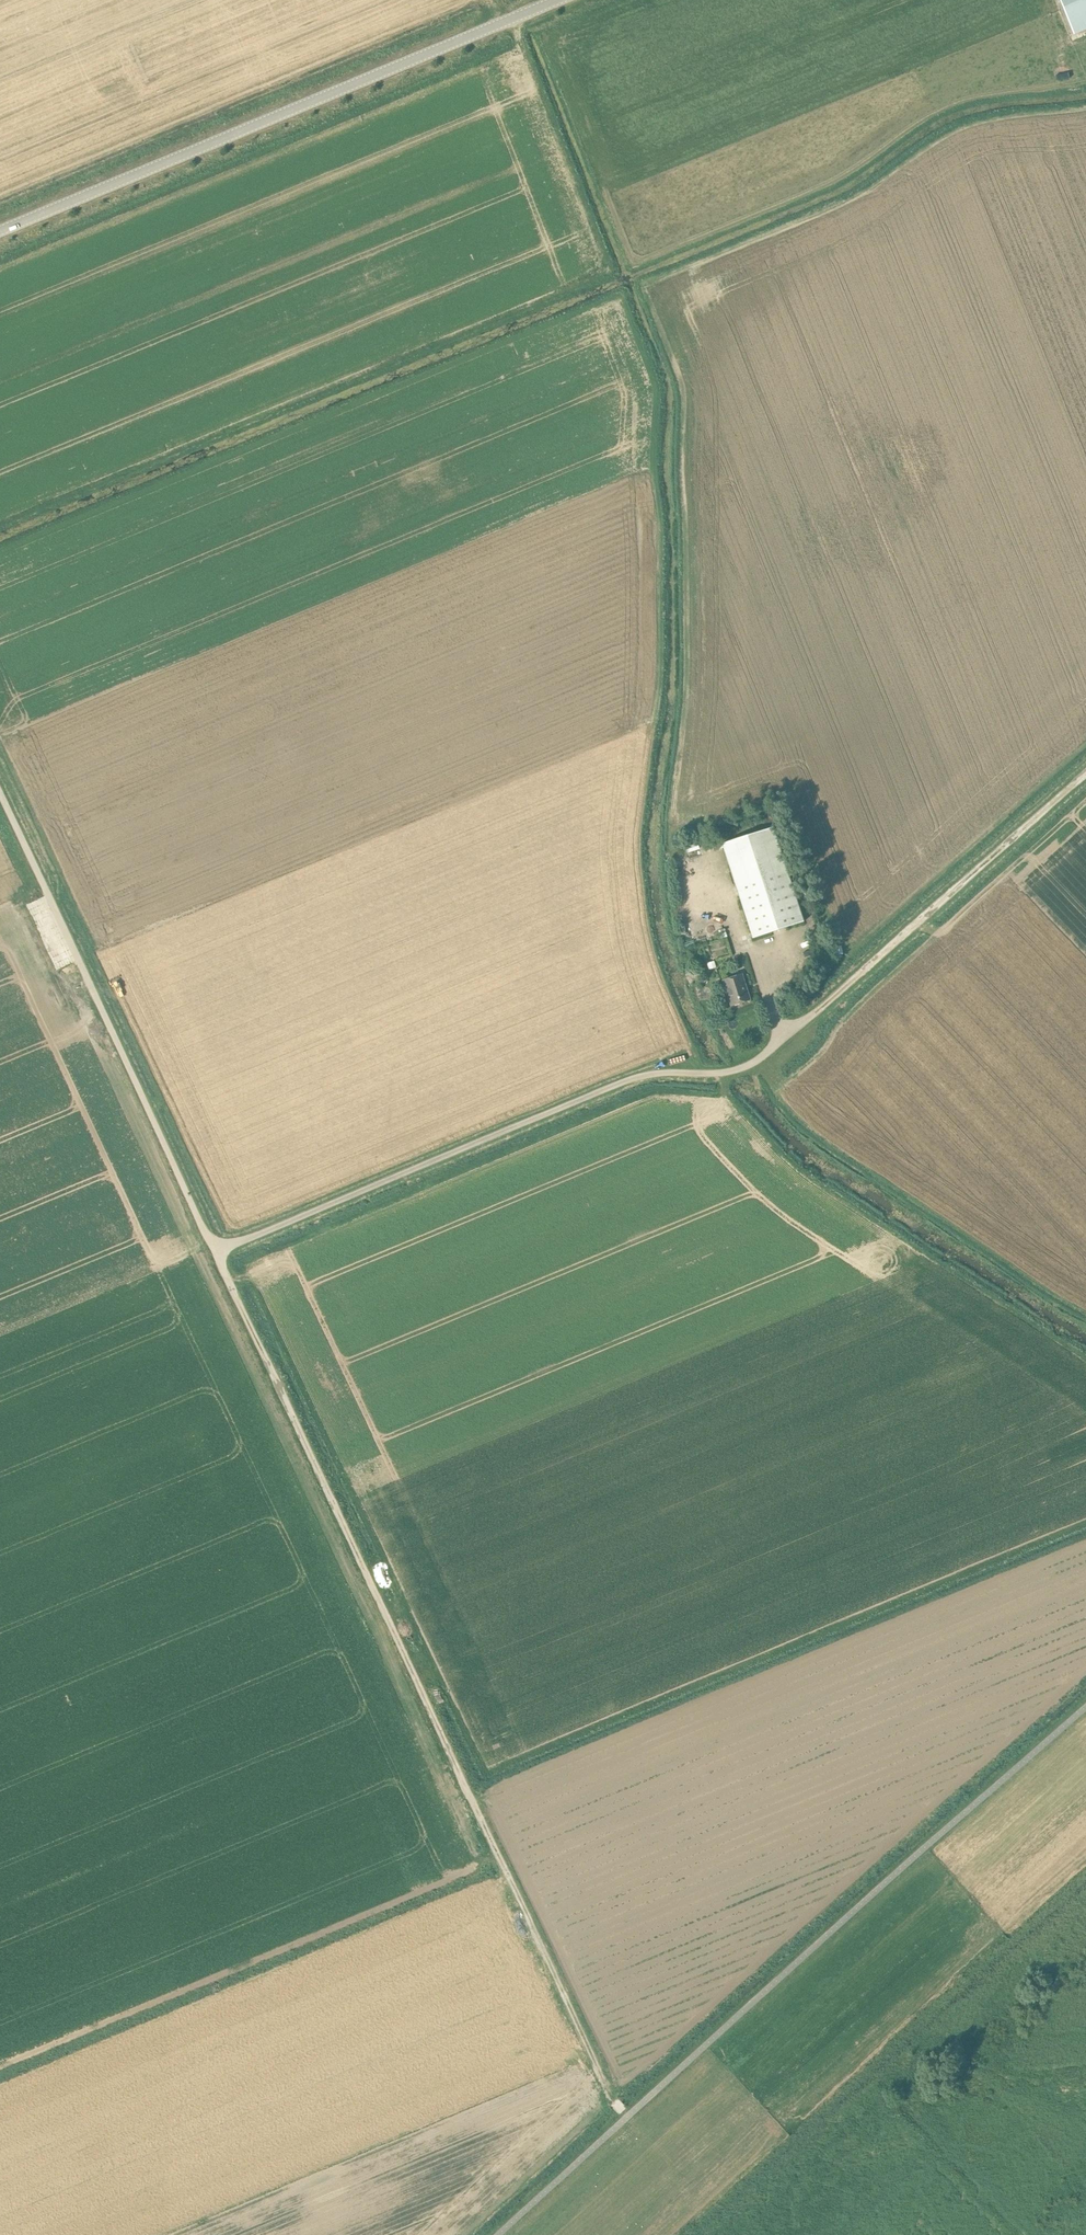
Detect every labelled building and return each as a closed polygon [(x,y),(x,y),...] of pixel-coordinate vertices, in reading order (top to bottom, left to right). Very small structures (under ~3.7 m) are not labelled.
[(1073,33),(1085,28),(1085,0),(1060,0),(1073,33)] [(804,922),(773,827),(723,843),(753,938),(804,922)] [(740,1003),(750,999),(742,974),(723,980),(731,1005),(734,1005),(735,1006),(740,1004),(740,1003)] [(789,1005),(787,998),(781,1000),(783,1007),(789,1005)]
